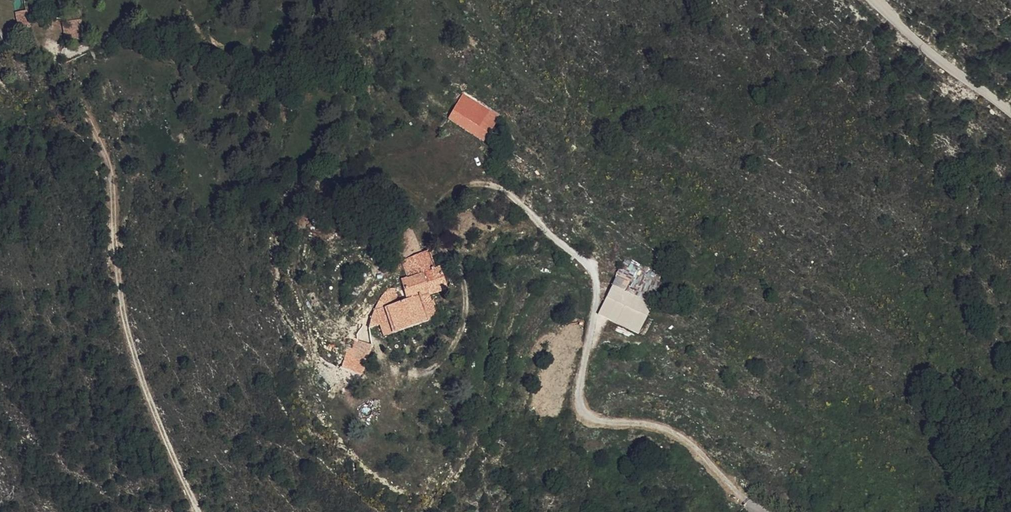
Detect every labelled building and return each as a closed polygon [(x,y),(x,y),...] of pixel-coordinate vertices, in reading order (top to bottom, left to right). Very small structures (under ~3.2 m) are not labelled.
[(15,26),(26,25),(24,10),(14,10),(15,26)] [(79,40),(79,23),(61,21),(62,40),(79,40)] [(500,117),(465,94),(448,119),(483,142),(500,117)] [(371,317),(370,325),(381,322),(385,334),(437,317),(429,294),(447,288),(440,266),(435,267),(429,249),(423,251),(412,226),(400,231),(397,226),(389,230),(401,256),(408,277),(401,279),(403,287),(388,287),(381,296),(375,307),(372,313),(371,317)] [(633,277),(621,271),(601,311),(641,331),(657,303),(627,288),(633,277)] [(372,342),(355,338),(341,366),(361,372),(372,342)]
